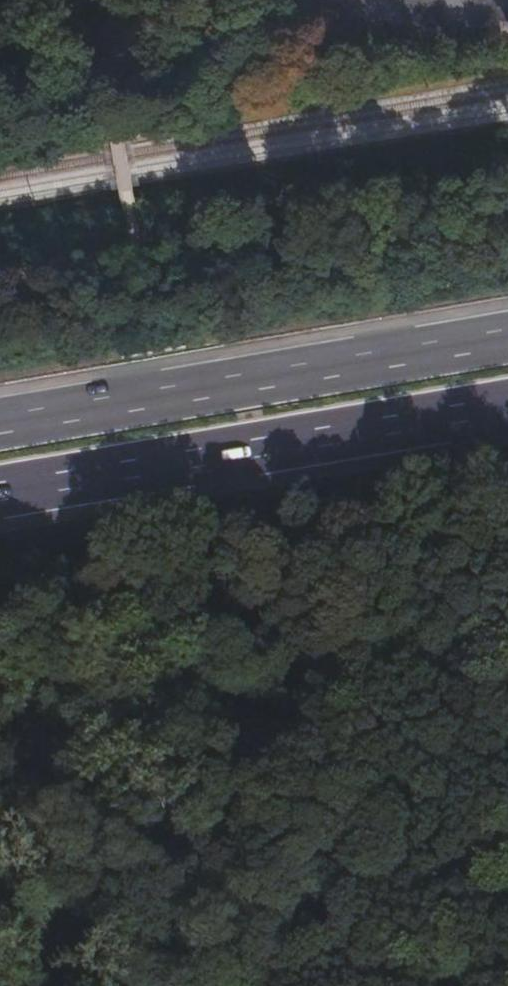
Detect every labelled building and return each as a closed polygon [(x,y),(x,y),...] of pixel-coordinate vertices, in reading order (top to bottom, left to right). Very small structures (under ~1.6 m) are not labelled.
[(419,240),(419,243),(419,246),(421,248),(424,249),(427,250),(430,249),(432,247),(433,244),(433,241),(433,239),(431,237),(428,236),(425,235),(423,236),(421,238),(419,240)]
